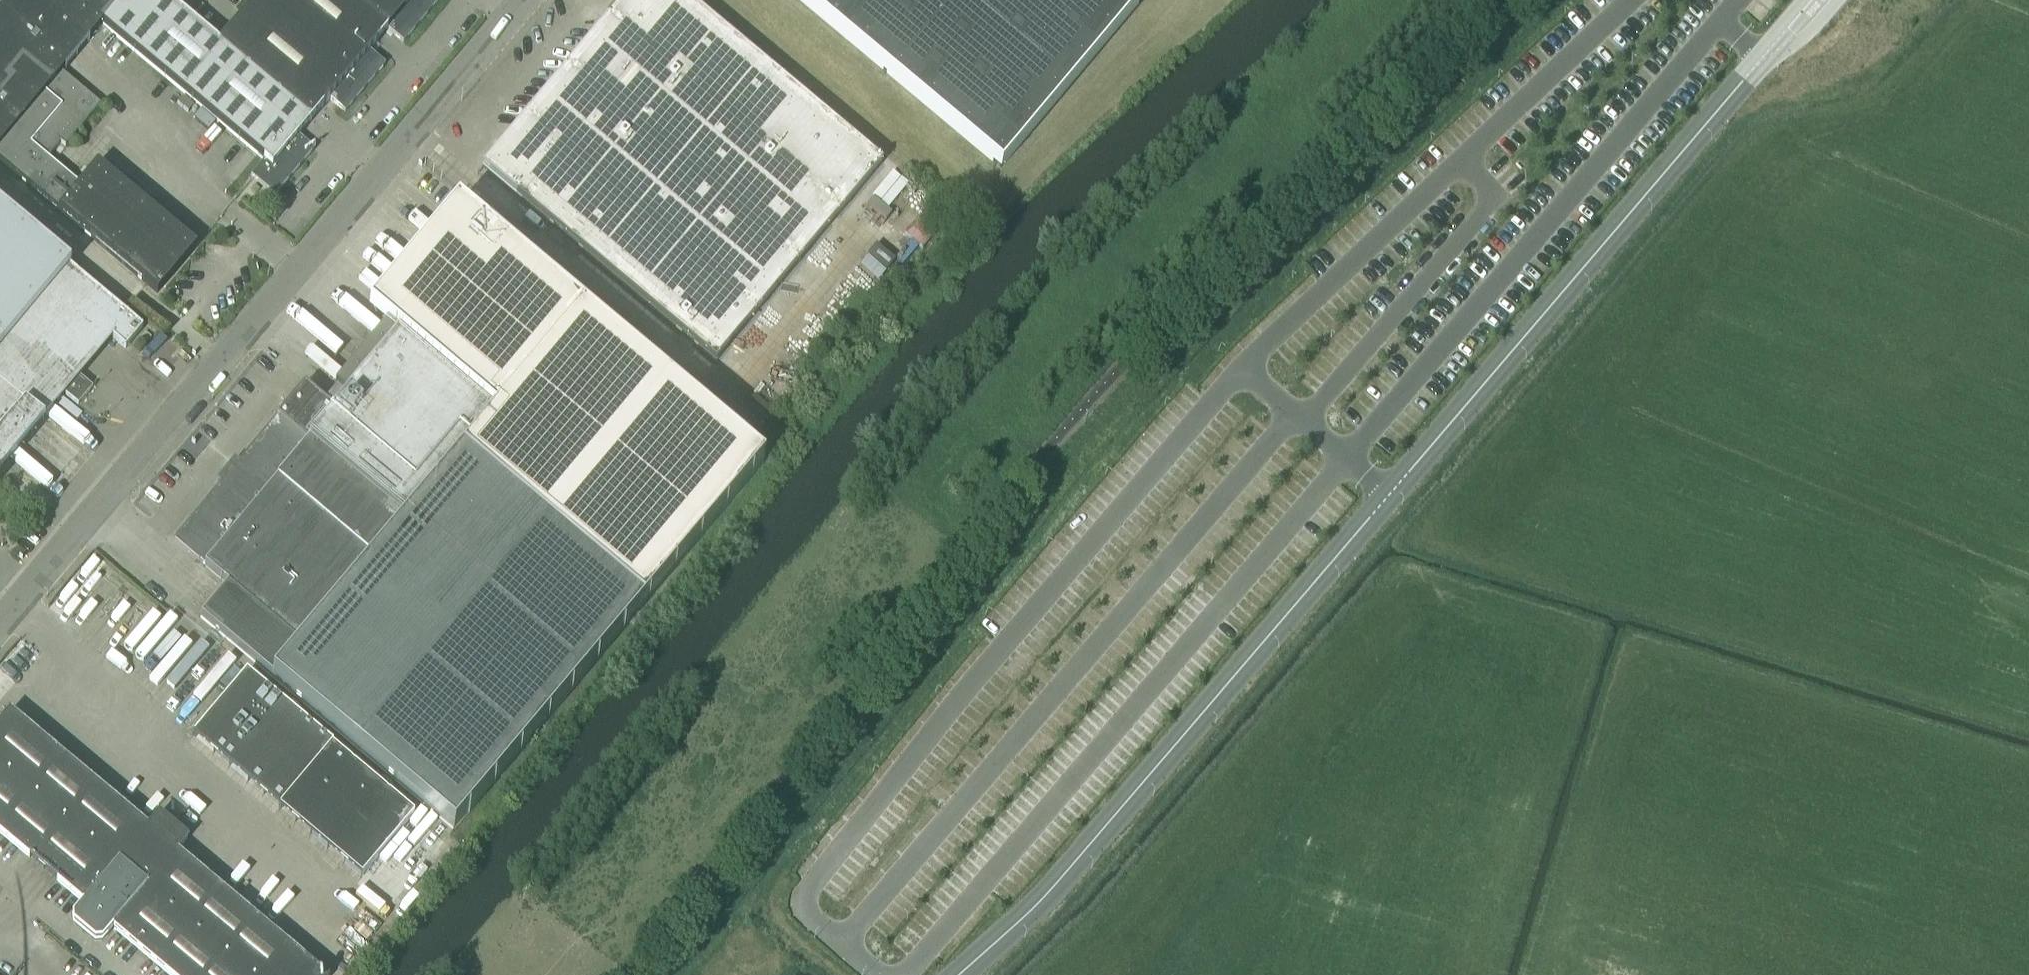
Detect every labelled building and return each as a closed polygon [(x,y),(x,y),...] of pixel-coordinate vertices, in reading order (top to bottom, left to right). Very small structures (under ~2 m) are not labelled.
[(147,285),(157,293),(196,246),(97,163),(79,185),(47,158),(60,142),(65,146),(100,104),(84,91),(78,86),(62,73),(65,70),(89,41),(102,25),(108,30),(200,107),(217,122),(257,155),(264,160),(251,176),(253,178),(275,196),(314,149),(298,136),(329,99),(341,109),(345,112),(385,64),(382,61),(369,51),(387,30),(403,43),(439,0),(254,0),(243,14),(232,26),(219,42),(196,24),(187,16),(174,6),(168,0),(0,0),(0,162),(147,285)] [(688,0),(622,0),(620,1),(624,4),(611,20),(608,17),(482,167),(715,362),(882,162),(688,0)] [(1000,168),(1141,0),(800,0),(1000,168)] [(52,384),(78,405),(93,388),(66,366),(99,327),(125,349),(142,329),(69,267),(70,265),(0,206),(0,445),(52,384)] [(477,220),(388,327),(397,335),(398,334),(494,414),(462,452),(591,560),(644,604),(764,461),(477,220)] [(277,417),(174,541),(227,586),(200,618),(453,830),(591,666),(644,604),(591,560),(462,452),(494,414),(398,334),(397,335),(388,327),(386,326),(335,387),(336,388),(347,397),(336,411),(304,384),(277,417)] [(193,736),(361,877),(414,815),(331,746),(332,744),(246,672),(193,736)] [(177,851),(188,838),(159,814),(148,827),(10,711),(0,723),(0,834),(83,903),(73,916),(73,923),(95,941),(102,940),(112,928),(169,974),(325,974),(209,878),(177,851)]
